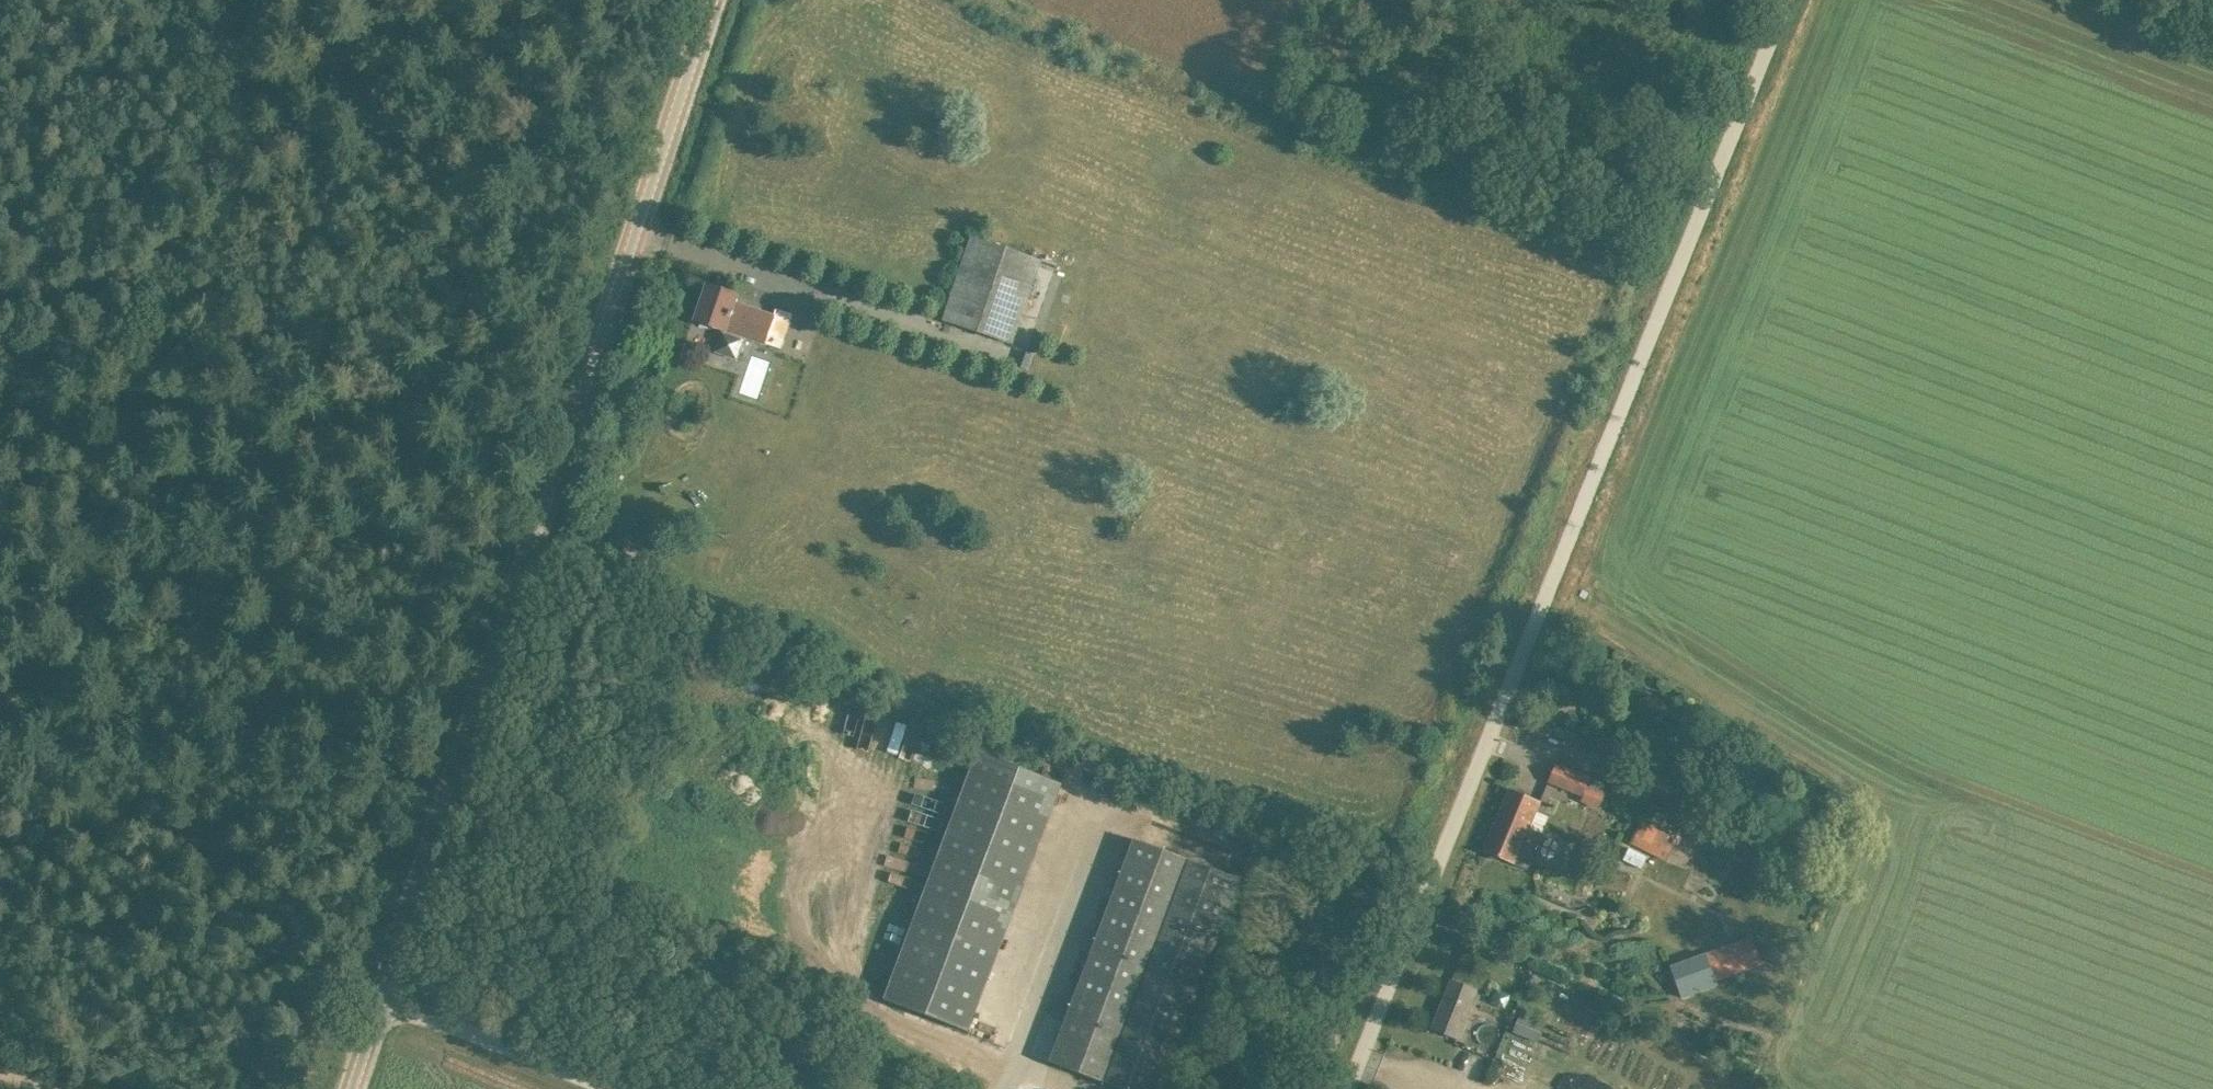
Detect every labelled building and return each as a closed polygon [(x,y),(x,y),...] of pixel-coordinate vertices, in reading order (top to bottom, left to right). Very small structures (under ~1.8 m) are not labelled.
[(942,317),(1012,342),(1042,257),(972,233),(942,317)] [(716,351),(738,359),(745,336),(764,343),(773,316),(734,302),(737,295),(708,285),(695,320),(723,329),(716,351)] [(748,341),(742,393),(764,396),(771,344),(748,341)] [(972,1032),(1049,779),(960,752),(883,1005),(972,1032)] [(1548,781),(1571,791),(1579,771),(1556,762),(1548,781)] [(1593,778),(1589,786),(1602,792),(1605,784),(1593,778)] [(1509,788),(1483,850),(1527,869),(1542,833),(1529,828),(1540,801),(1509,788)] [(1667,816),(1656,810),(1651,820),(1663,825),(1667,816)] [(1642,821),(1632,843),(1666,859),(1674,843),(1666,839),(1669,833),(1642,821)] [(1138,841),(1057,1061),(1126,1088),(1170,1088),(1245,881),(1140,844),(1138,841)] [(1762,963),(1752,934),(1676,961),(1688,993),(1718,982),(1717,979),(1762,963)] [(1432,1029),(1457,1038),(1476,989),(1452,980),(1432,1029)] [(1521,1012),(1513,1031),(1538,1041),(1546,1023),(1521,1012)]
